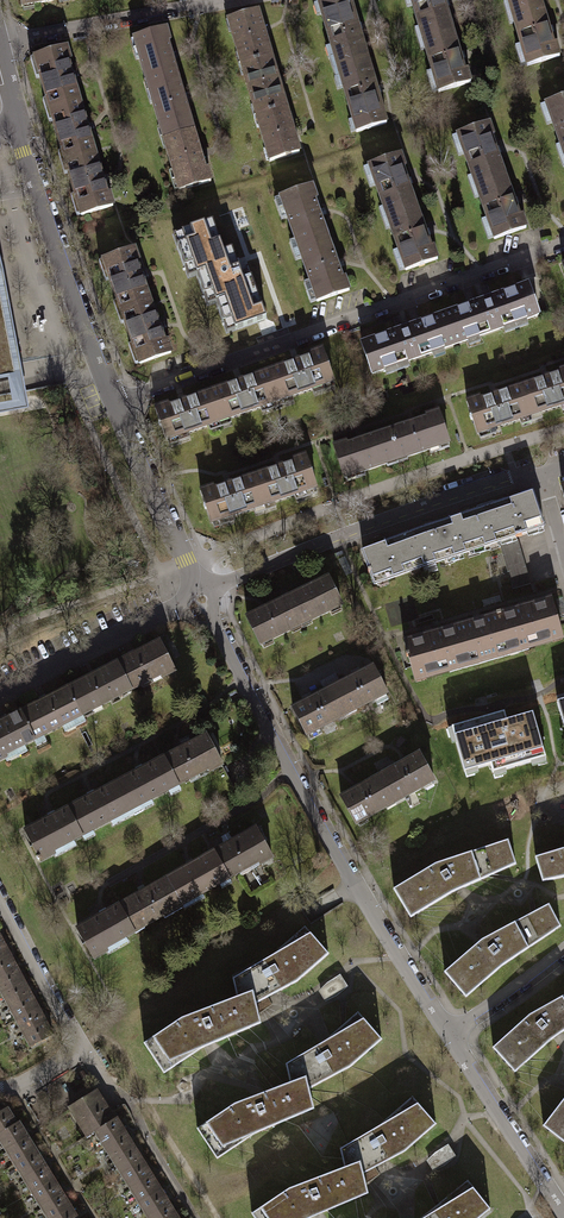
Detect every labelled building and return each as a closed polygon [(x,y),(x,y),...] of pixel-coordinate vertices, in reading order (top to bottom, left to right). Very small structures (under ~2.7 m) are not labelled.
[(318,3),(335,58),(336,58),(339,67),(368,59),(350,0),(328,0),(318,3)] [(420,30),(421,29),(424,39),(453,30),(444,0),(411,0),(420,30)] [(509,3),(510,3),(513,12),(542,4),(541,0),(508,0),(509,3)] [(542,4),(513,12),(516,22),(514,22),(527,66),(560,57),(556,43),(554,44),(542,4)] [(258,12),(228,21),(238,55),(239,54),(242,64),(271,56),(258,12)] [(166,29),(134,38),(147,82),(148,82),(151,91),(180,83),(168,43),(170,43),(166,29)] [(453,30),(424,39),(427,48),(426,49),(438,92),(471,83),(467,69),(465,70),(453,30)] [(66,48),(30,59),(36,79),(41,78),(47,99),(43,101),(46,111),(80,101),(68,61),(70,61),(66,48)] [(271,56),(242,64),(246,75),(244,75),(254,107),(255,106),(258,116),(286,108),(271,56)] [(368,59),(339,67),(341,77),(340,77),(357,132),(387,123),(368,59)] [(180,83),(151,91),(154,102),(153,103),(160,128),(162,128),(164,138),(165,138),(193,129),(194,129),(180,83)] [(546,103),(561,146),(562,146),(563,152),(563,97),(546,103)] [(80,101),(46,111),(49,122),(54,122),(63,151),(58,154),(62,164),(95,154),(80,101)] [(286,108),(258,116),(261,127),(260,127),(270,161),(299,152),(286,108)] [(489,123),(457,134),(472,177),(474,177),(477,186),(506,176),(492,137),(494,136),(489,123)] [(193,129),(165,138),(168,148),(166,148),(179,191),(211,181),(207,168),(205,169),(193,129)] [(95,154),(62,164),(65,174),(69,174),(75,195),(71,197),(77,217),(113,206),(109,193),(107,194),(95,154)] [(401,154),(369,166),(384,209),(385,208),(388,218),(417,207),(403,168),(405,167),(401,154)] [(506,176),(477,186),(480,196),(479,196),(494,239),(526,228),(522,215),(520,215),(506,176)] [(312,185),(280,197),(295,240),(296,240),(300,249),(329,239),(315,200),(317,199),(312,185)] [(417,207),(388,218),(392,227),(391,228),(406,270),(438,259),(433,246),(431,247),(417,207)] [(224,217),(192,228),(207,271),(208,270),(212,280),(240,270),(226,231),(228,230),(224,217)] [(329,239),(300,249),(303,258),(302,259),(317,302),(349,290),(345,277),(342,278),(329,239)] [(134,249),(99,261),(106,281),(111,280),(118,300),(114,303),(117,313),(151,301),(137,262),(139,262),(134,249)] [(240,270),(212,280),(215,290),(214,290),(229,332),(260,321),(256,309),(254,310),(240,270)] [(539,315),(528,285),(445,314),(456,345),(468,340),(467,339),(478,335),(478,337),(504,328),(503,326),(525,318),(526,320),(539,315)] [(151,301),(117,313),(121,323),(125,323),(133,343),(129,345),(136,365),(171,353),(167,340),(165,341),(151,301)] [(456,345),(445,314),(361,344),(372,374),(385,369),(384,368),(407,360),(407,362),(433,353),(432,351),(443,347),(443,349),(456,345)] [(9,365),(0,319),(0,367),(9,365)] [(334,381),(323,349),(309,354),(310,356),(271,370),(281,399),(290,395),(291,396),(334,381)] [(558,370),(559,373),(520,386),(530,415),(539,412),(540,413),(563,405),(563,369),(558,370)] [(281,399),(271,370),(208,392),(219,421),(228,417),(228,418),(272,403),(271,402),(281,399)] [(530,415),(520,386),(481,399),(480,397),(466,401),(477,434),(521,419),(520,418),(530,415)] [(219,421),(208,392),(169,406),(169,403),(155,408),(166,440),(209,425),(209,424),(219,421)] [(449,443),(439,411),(426,415),(427,417),(387,431),(396,459),(406,456),(407,457),(449,443)] [(396,459),(387,431),(348,444),(347,442),(334,446),(345,478),(387,464),(386,462),(396,459)] [(317,487),(306,455),(292,460),(293,462),(254,475),(264,504),(273,501),(273,502),(317,487)] [(264,504),(254,475),(214,488),(214,486),(200,491),(211,523),(255,508),(254,507),(264,504)] [(421,563),(433,559),(434,563),(499,542),(515,536),(516,538),(522,536),(522,534),(544,527),(533,493),(460,517),(460,515),(450,519),(451,520),(423,529),(424,531),(411,535),(411,536),(421,563)] [(411,534),(363,551),(375,584),(423,567),(421,563),(411,536),(411,535),(411,534)] [(516,538),(515,536),(499,542),(513,589),(531,583),(518,539),(517,540),(516,538)] [(287,597),(300,624),(310,620),(310,621),(342,606),(328,577),(287,597)] [(300,624),(287,597),(247,617),(261,645),(292,630),(292,628),(300,624)] [(516,609),(501,614),(511,650),(527,645),(528,648),(553,641),(552,638),(562,635),(552,599),(533,604),(534,607),(517,611),(516,609)] [(470,623),(455,627),(466,663),(511,650),(501,614),(487,618),(487,620),(470,625),(470,623)] [(423,636),(404,642),(414,678),(425,675),(425,678),(450,670),(450,668),(466,663),(455,627),(440,631),(441,633),(424,638),(423,636)] [(117,663),(130,689),(131,690),(160,675),(162,678),(175,671),(159,641),(117,663)] [(130,689),(117,663),(68,688),(82,714),(91,709),(92,710),(122,695),(121,694),(130,689)] [(333,687),(346,713),(355,708),(356,709),(387,694),(373,666),(333,687)] [(346,713),(333,687),(293,707),(307,735),(338,719),(337,718),(346,713)] [(20,712),(33,739),(43,734),(43,735),(73,720),(72,719),(82,714),(68,688),(20,712)] [(20,712),(0,722),(0,760),(5,757),(4,755),(34,740),(33,739),(20,712)] [(507,720),(504,712),(452,727),(465,772),(490,764),(493,773),(546,757),(533,713),(507,720)] [(164,757),(178,784),(179,784),(208,769),(209,772),(222,765),(206,735),(164,757)] [(380,775),(394,801),(404,796),(404,797),(435,780),(420,753),(380,775)] [(178,784),(164,757),(116,782),(130,809),(139,804),(139,805),(170,790),(169,788),(178,784)] [(394,801),(380,775),(341,797),(356,824),(386,807),(386,806),(394,801)] [(68,807),(82,834),(91,830),(91,831),(121,815),(121,814),(130,809),(116,782),(68,807)] [(82,834),(68,807),(25,830),(41,860),(55,853),(53,851),(82,835),(82,834)] [(214,851),(229,877),(229,878),(258,862),(259,864),(272,857),(256,828),(214,851)] [(411,917),(452,892),(459,889),(490,875),(516,864),(508,840),(435,864),(394,889),(411,917)] [(536,857),(543,881),(563,877),(563,849),(536,857)] [(229,877),(214,851),(167,878),(181,904),(190,898),(191,899),(220,883),(220,882),(229,877)] [(119,904),(134,930),(143,925),(143,926),(172,910),(172,909),(181,904),(167,878),(119,904)] [(134,930),(119,904),(77,928),(94,958),(107,950),(106,948),(135,932),(134,930)] [(534,912),(482,940),(479,942),(444,972),(466,997),(504,964),(561,926),(549,904),(534,912)] [(305,927),(272,956),(233,978),(236,992),(257,987),(264,999),(273,994),(297,981),(328,954),(305,927)] [(10,955),(3,942),(0,943),(0,960),(10,955)] [(0,960),(0,976),(17,968),(10,955),(0,960)] [(24,981),(17,968),(0,976),(0,990),(2,993),(24,981)] [(336,996),(348,987),(340,974),(327,982),(319,991),(325,1001),(336,996)] [(24,981),(2,993),(9,1006),(31,994),(24,981)] [(339,989),(335,983),(329,986),(333,992),(339,989)] [(164,1073),(201,1048),(209,1045),(261,1023),(256,1003),(264,999),(257,987),(236,992),(237,997),(182,1018),(144,1043),(164,1073)] [(16,1019),(38,1007),(31,994),(9,1006),(16,1019)] [(552,1039),(557,1035),(563,1030),(563,995),(529,1014),(493,1047),(515,1072),(552,1039)] [(23,1032),(45,1020),(38,1007),(16,1019),(23,1032)] [(358,1012),(325,1041),(286,1064),(289,1077),(310,1072),(317,1085),(350,1067),(382,1039),(358,1012)] [(45,1020),(23,1032),(30,1046),(53,1034),(45,1020)] [(217,1158),(254,1134),(314,1108),(309,1088),(317,1085),(310,1072),(289,1077),(290,1082),(236,1103),(197,1128),(217,1158)] [(94,1131),(116,1117),(112,1111),(108,1113),(105,1108),(107,1108),(96,1090),(69,1107),(87,1135),(94,1131)] [(412,1097),(379,1125),(340,1148),(343,1162),(364,1156),(371,1169),(381,1163),(405,1151),(436,1124),(412,1097)] [(543,1125),(563,1141),(563,1098),(543,1125)] [(17,1123),(7,1108),(0,1112),(0,1133),(17,1123)] [(103,1145),(125,1132),(116,1117),(94,1131),(103,1145)] [(28,1136),(19,1122),(17,1123),(0,1133),(0,1140),(6,1149),(28,1136)] [(125,1132),(103,1145),(112,1160),(134,1146),(125,1132)] [(14,1163),(36,1150),(28,1136),(6,1149),(14,1163)] [(433,1171),(444,1166),(456,1156),(448,1144),(436,1152),(427,1160),(433,1171)] [(121,1173),(143,1160),(134,1146),(112,1160),(121,1173)] [(36,1150),(14,1163),(23,1177),(45,1164),(36,1150)] [(443,1153),(437,1156),(441,1162),(446,1158),(443,1153)] [(289,1188),(251,1213),(255,1217),(309,1217),(317,1215),(368,1193),(363,1173),(371,1169),(364,1156),(343,1162),(344,1167),(289,1188)] [(143,1160),(121,1173),(130,1188),(152,1174),(143,1160)] [(32,1192),(54,1178),(45,1164),(23,1177),(32,1192)] [(138,1202),(160,1188),(152,1174),(130,1188),(138,1202)] [(54,1178),(32,1192),(41,1206),(62,1192),(54,1178)] [(491,1208),(468,1180),(438,1205),(421,1217),(478,1217),(491,1208)] [(160,1188),(138,1202),(147,1216),(169,1203),(160,1188)] [(71,1207),(62,1192),(41,1206),(48,1217),(53,1217),(71,1207)] [(178,1217),(169,1203),(147,1216),(148,1217),(177,1217),(178,1217)] [(53,1217),(78,1217),(71,1207),(53,1217)]
